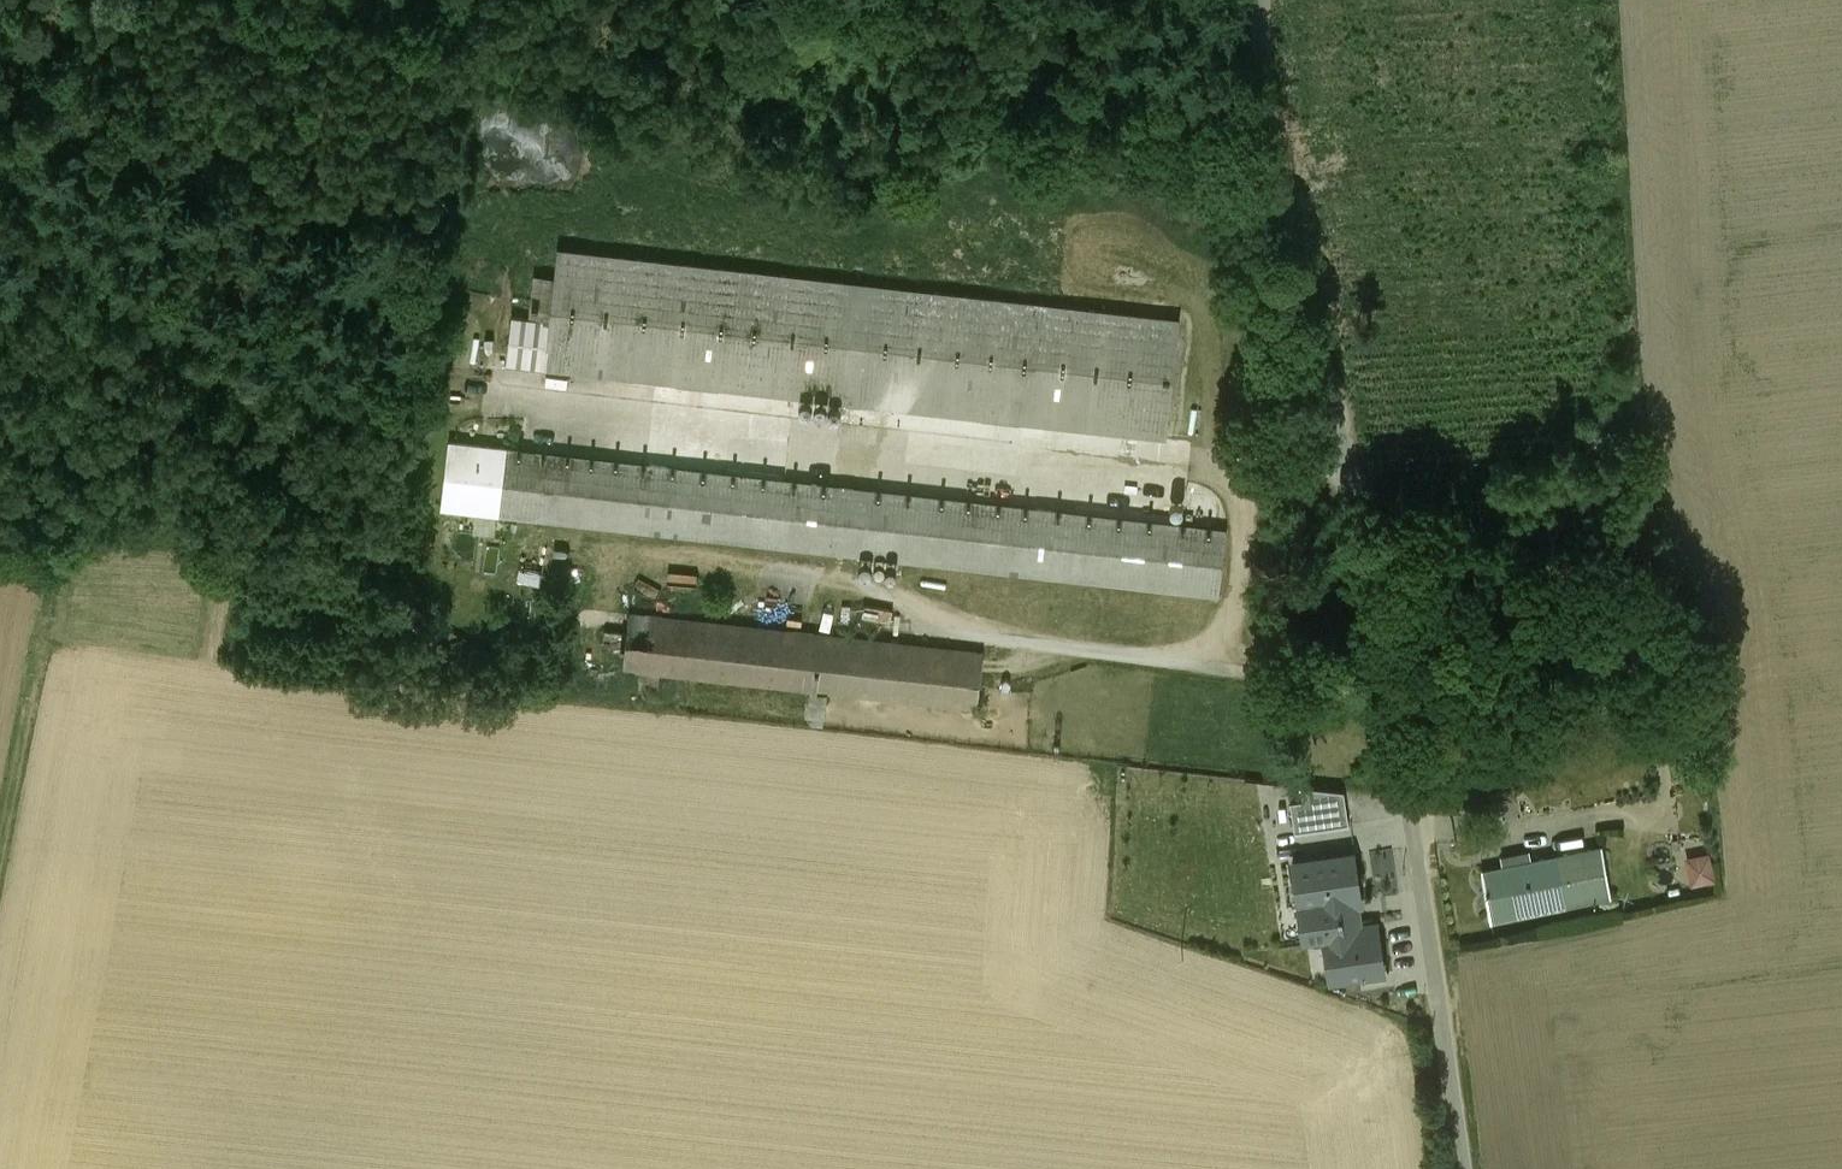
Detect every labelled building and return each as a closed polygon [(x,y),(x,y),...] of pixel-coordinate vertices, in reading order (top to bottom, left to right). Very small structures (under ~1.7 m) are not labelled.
[(1163,325),(537,251),(521,383),(1147,457),(1163,325)] [(504,448),(453,443),(445,508),(497,514),(504,448)] [(1227,529),(504,448),(497,514),(652,532),(651,547),(675,549),(676,535),(1013,573),(1012,588),(1036,590),(1038,576),(1219,597),(1227,529)] [(957,723),(965,658),(613,614),(605,680),(957,723)] [(1294,786),(1294,825),(1346,825),(1346,786),(1294,786)] [(1603,848),(1482,871),(1492,923),(1613,900),(1603,848)] [(1693,887),(1720,879),(1710,848),(1683,857),(1693,887)] [(1297,918),(1298,935),(1335,930),(1330,858),(1269,863),(1274,920),(1297,918)] [(1360,929),(1335,930),(1298,935),(1302,990),(1364,985),(1360,929)]
